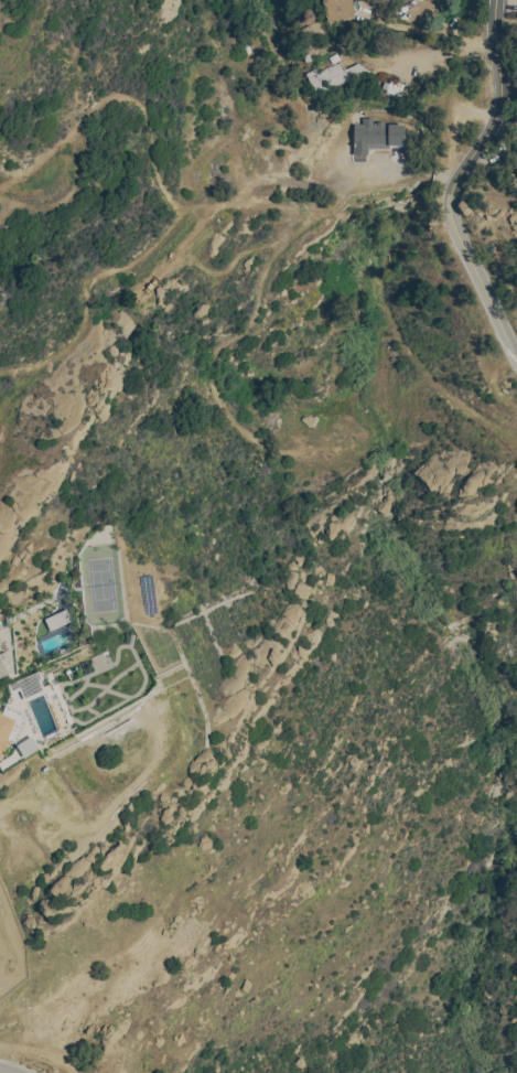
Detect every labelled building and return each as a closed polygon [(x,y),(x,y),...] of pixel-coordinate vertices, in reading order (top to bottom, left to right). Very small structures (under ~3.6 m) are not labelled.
[(351,0),(321,0),(327,21),(354,14),(351,0)] [(452,0),(417,0),(403,6),(410,20),(452,0)] [(365,74),(359,59),(344,65),(341,58),(306,74),(316,96),(365,74)] [(353,123),(352,154),(367,154),(367,146),(403,146),(404,122),(372,122),(372,116),(362,116),(362,123),(353,123)] [(9,674),(0,677),(0,653),(8,650),(12,662),(6,665),(9,674)] [(61,708),(51,682),(44,685),(39,671),(8,682),(11,690),(22,686),(40,735),(65,725),(62,718),(56,721),(52,711),(61,708)] [(2,759),(0,759),(0,711),(17,719),(9,738),(11,739),(6,750),(4,749),(3,751),(4,754),(2,759)]
